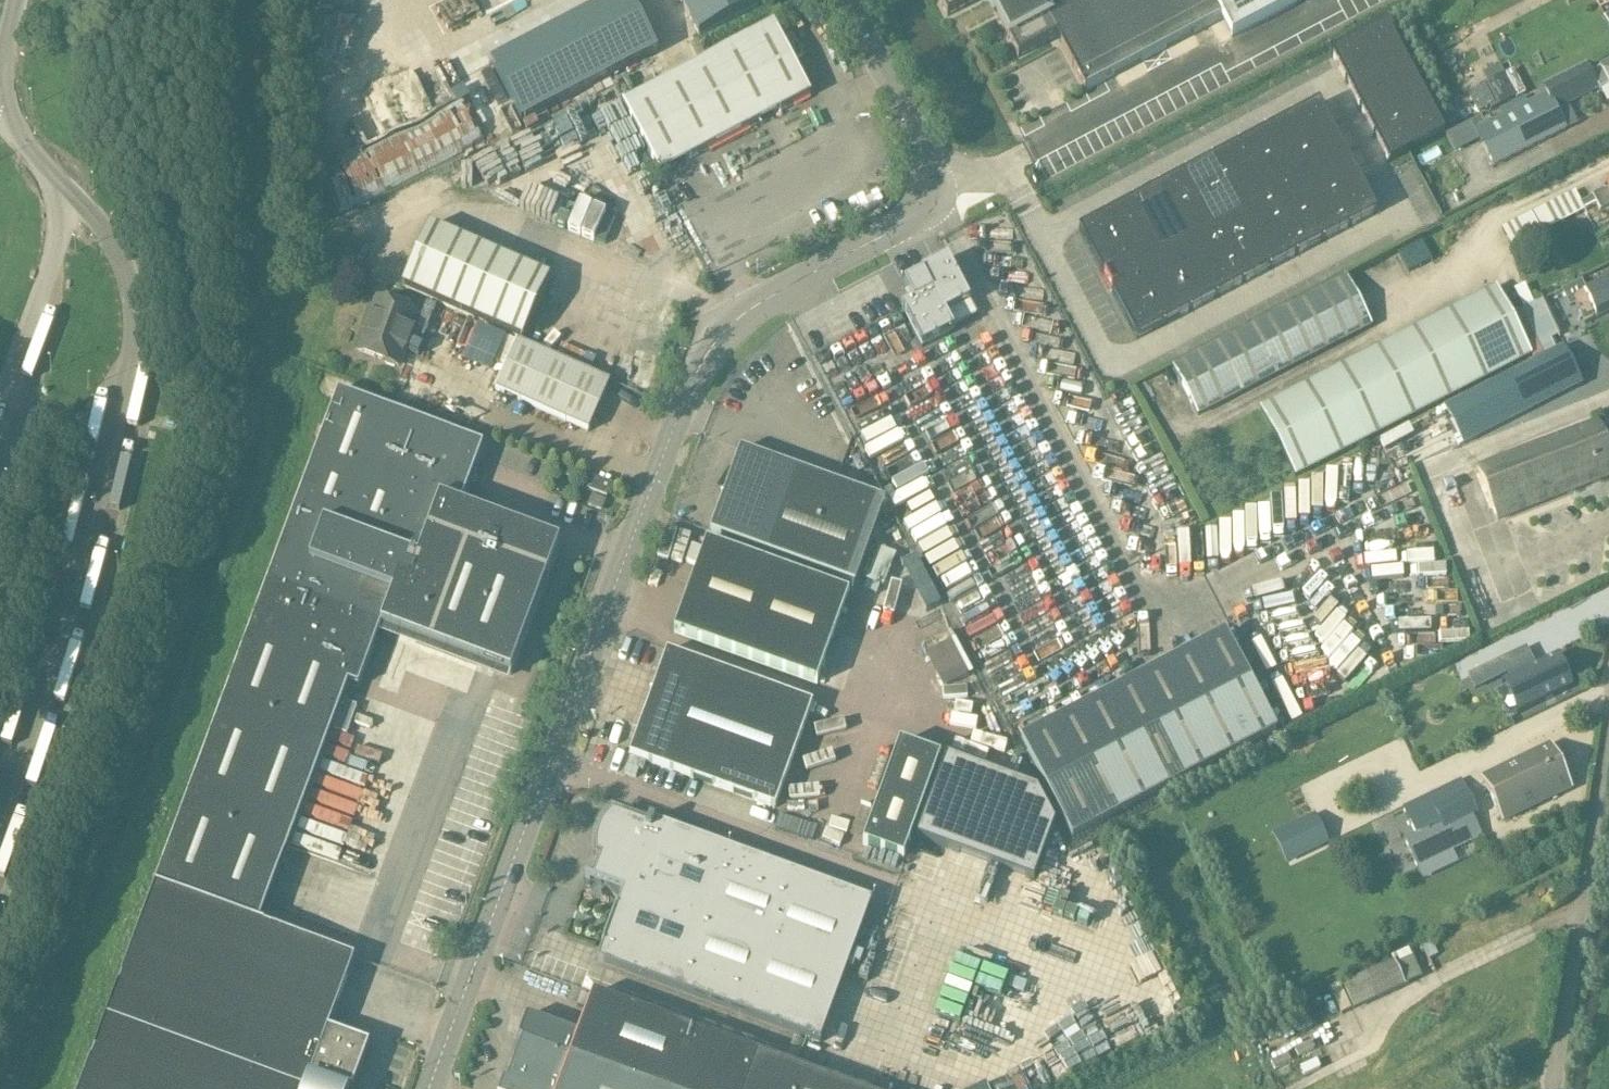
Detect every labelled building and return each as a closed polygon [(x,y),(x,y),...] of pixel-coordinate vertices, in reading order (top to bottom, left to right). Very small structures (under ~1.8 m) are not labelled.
[(491,64),(521,122),(657,51),(631,0),(612,0),(491,64)] [(699,36),(757,6),(755,0),(680,0),(699,36)] [(947,18),(981,0),(938,0),(947,18)] [(991,4),(988,5),(992,14),(995,12),(999,19),(997,20),(1018,59),(1057,39),(1085,93),(1222,20),(1232,39),(1297,5),(1294,0),(989,0),(991,4)] [(1600,11),(1608,6),(1608,0),(1595,0),(1600,11)] [(352,61),(353,18),(319,17),(318,60),(352,61)] [(1332,55),(1389,164),(1445,135),(1387,26),(1332,55)] [(660,175),(810,96),(773,27),(623,106),(660,175)] [(1590,74),(1598,89),(1599,91),(1608,86),(1608,64),(1590,74)] [(1546,95),(1474,131),(1492,167),(1565,130),(1556,111),(1598,89),(1590,74),(1586,65),(1542,87),(1546,95)] [(1513,71),(1504,75),(1516,98),(1525,93),(1513,71)] [(1489,82),(1479,87),(1490,110),(1500,105),(1489,82)] [(1079,230),(1137,340),(1378,213),(1320,103),(1079,230)] [(425,121),(367,152),(388,193),(446,163),(425,121)] [(1502,229),(1512,249),(1583,212),(1583,211),(1596,205),(1599,212),(1608,207),(1608,185),(1605,188),(1606,190),(1592,197),(1593,198),(1579,205),(1573,193),(1502,229)] [(523,341),(550,280),(425,225),(402,287),(523,341)] [(913,303),(902,309),(922,348),(955,331),(953,329),(946,315),(970,303),(970,302),(948,259),(921,273),(922,275),(904,285),(913,303)] [(1199,419),(1372,328),(1347,279),(1173,370),(1199,419)] [(1562,291),(1570,308),(1583,302),(1587,300),(1594,314),(1596,319),(1608,313),(1608,279),(1587,290),(1582,282),(1562,291)] [(1524,286),(1515,290),(1524,308),(1533,304),(1524,286)] [(1295,477),(1532,356),(1497,288),(1260,409),(1295,477)] [(1547,298),(1521,311),(1539,347),(1565,334),(1547,298)] [(399,367),(418,315),(377,300),(358,352),(399,367)] [(1520,310),(1511,314),(1535,361),(1544,356),(1539,347),(1521,311),(1520,310)] [(462,362),(478,326),(469,322),(453,358),(462,362)] [(506,367),(517,343),(506,339),(496,363),(506,367)] [(506,367),(496,391),(589,432),(610,384),(517,343),(506,367)] [(1562,348),(1445,408),(1464,445),(1581,385),(1562,348)] [(175,831),(155,885),(259,923),(259,922),(293,831),(347,684),(358,688),(380,628),(511,676),(560,545),(460,508),(469,482),(473,483),(476,474),(472,473),(483,446),(450,434),(451,433),(338,392),(175,831)] [(1428,489),(1488,636),(1536,617),(1491,505),(1608,457),(1608,456),(1592,415),(1530,440),(1428,489)] [(887,504),(883,503),(742,450),(711,533),(855,588),(887,504)] [(592,477),(587,490),(607,497),(612,485),(592,477)] [(606,501),(594,496),(592,495),(588,505),(602,511),(606,501)] [(903,536),(888,544),(896,559),(911,551),(903,536)] [(707,543),(694,579),(674,633),(817,687),(849,597),(707,543)] [(956,633),(925,646),(943,688),(973,676),(956,633)] [(1226,633),(1021,740),(1073,839),(1278,732),(1226,633)] [(774,811),(812,706),(668,651),(653,693),(630,756),(646,762),(693,780),(774,811)] [(1558,655),(1501,682),(1502,684),(1509,681),(1523,710),(1516,713),(1517,715),(1574,688),(1573,686),(1572,686),(1558,657),(1559,657),(1558,655)] [(1501,661),(1468,677),(1475,690),(1508,674),(1501,661)] [(900,744),(864,845),(904,859),(940,758),(900,744)] [(1550,747),(1482,779),(1503,822),(1571,789),(1550,747)] [(630,756),(627,764),(640,769),(643,770),(646,762),(630,756)] [(947,757),(916,839),(1033,883),(1056,824),(1038,792),(947,757)] [(627,764),(623,773),(636,778),(640,769),(627,764)] [(1460,781),(1403,809),(1417,838),(1405,843),(1417,867),(1481,836),(1473,818),(1477,816),(1475,812),(1463,788),(1460,781)] [(599,867),(594,881),(606,885),(609,889),(611,892),(614,895),(617,898),(620,901),(598,962),(821,1044),(873,902),(679,831),(650,821),(647,827),(612,814),(609,817),(607,819),(605,822),(603,825),(601,828),(600,831),(598,836),(597,841),(596,846),(596,851),(596,856),(602,858),(599,867)] [(1327,844),(1314,817),(1275,835),(1288,863),(1327,844)] [(79,1088),(355,1088),(370,1046),(329,1031),(355,960),(268,928),(269,926),(259,922),(259,923),(155,885),(79,1088)] [(1354,1011),(1405,987),(1393,961),(1342,985),(1354,1011)] [(1339,984),(1329,989),(1342,1015),(1351,1010),(1339,984)] [(594,994),(579,1036),(527,1017),(519,1038),(523,1040),(508,1081),(504,1079),(501,1088),(852,1088),(594,994)] [(1301,1004),(1292,1008),(1303,1033),(1312,1028),(1301,1004)]
